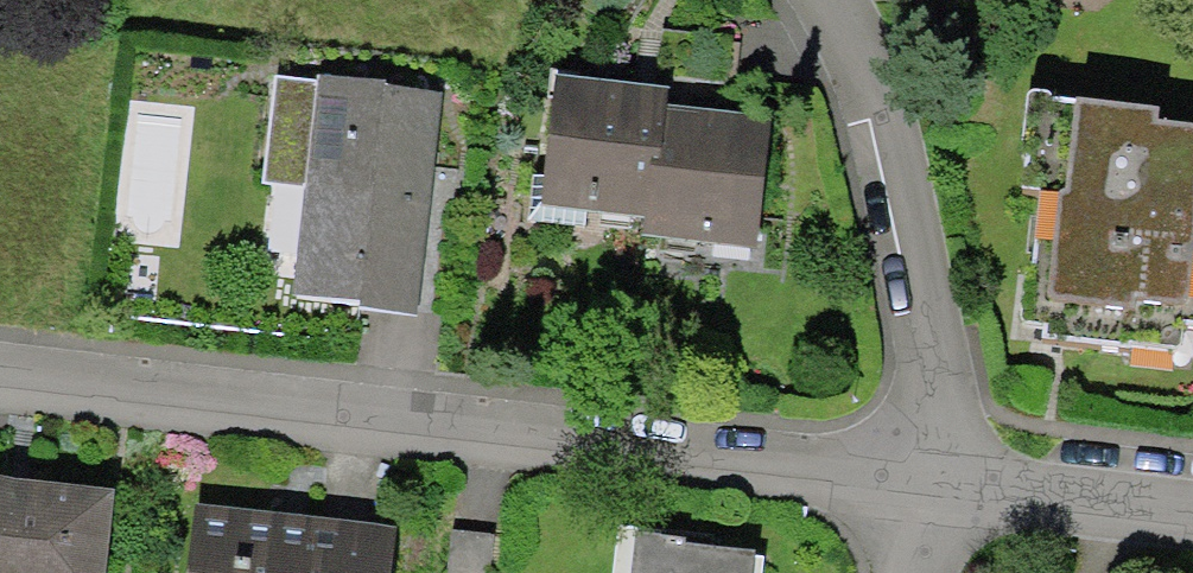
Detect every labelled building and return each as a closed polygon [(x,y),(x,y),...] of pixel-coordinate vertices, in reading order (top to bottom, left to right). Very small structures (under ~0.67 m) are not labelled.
[(681,98),(567,83),(551,208),(657,222),(655,242),(764,256),(780,129),(678,116),(681,98)] [(449,100),(284,86),(274,190),(308,193),(299,302),(430,314),(449,100)] [(1041,103),(1029,195),(1054,199),(1035,338),(1192,359),(1192,139),(1173,137),(1175,121),(1041,103)] [(0,476),(0,572),(107,572),(116,488),(0,476)] [(198,507),(189,572),(493,572),(496,545),(198,507)] [(620,528),(615,572),(769,572),(769,564),(705,557),(707,537),(620,528)]
